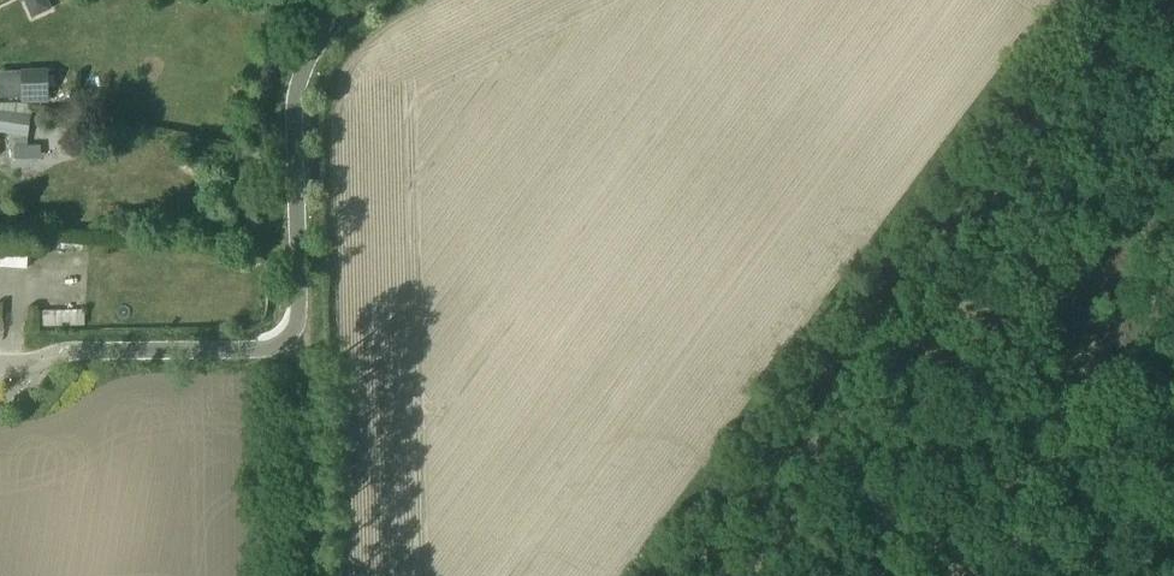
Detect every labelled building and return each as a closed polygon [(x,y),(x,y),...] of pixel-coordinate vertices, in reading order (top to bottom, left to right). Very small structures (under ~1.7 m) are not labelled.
[(33,16),(53,7),(50,0),(26,0),(33,16)] [(47,72),(23,72),(23,106),(47,105),(47,72)] [(0,114),(0,135),(28,139),(31,119),(0,114)] [(0,247),(0,269),(26,270),(27,248),(0,247)]
